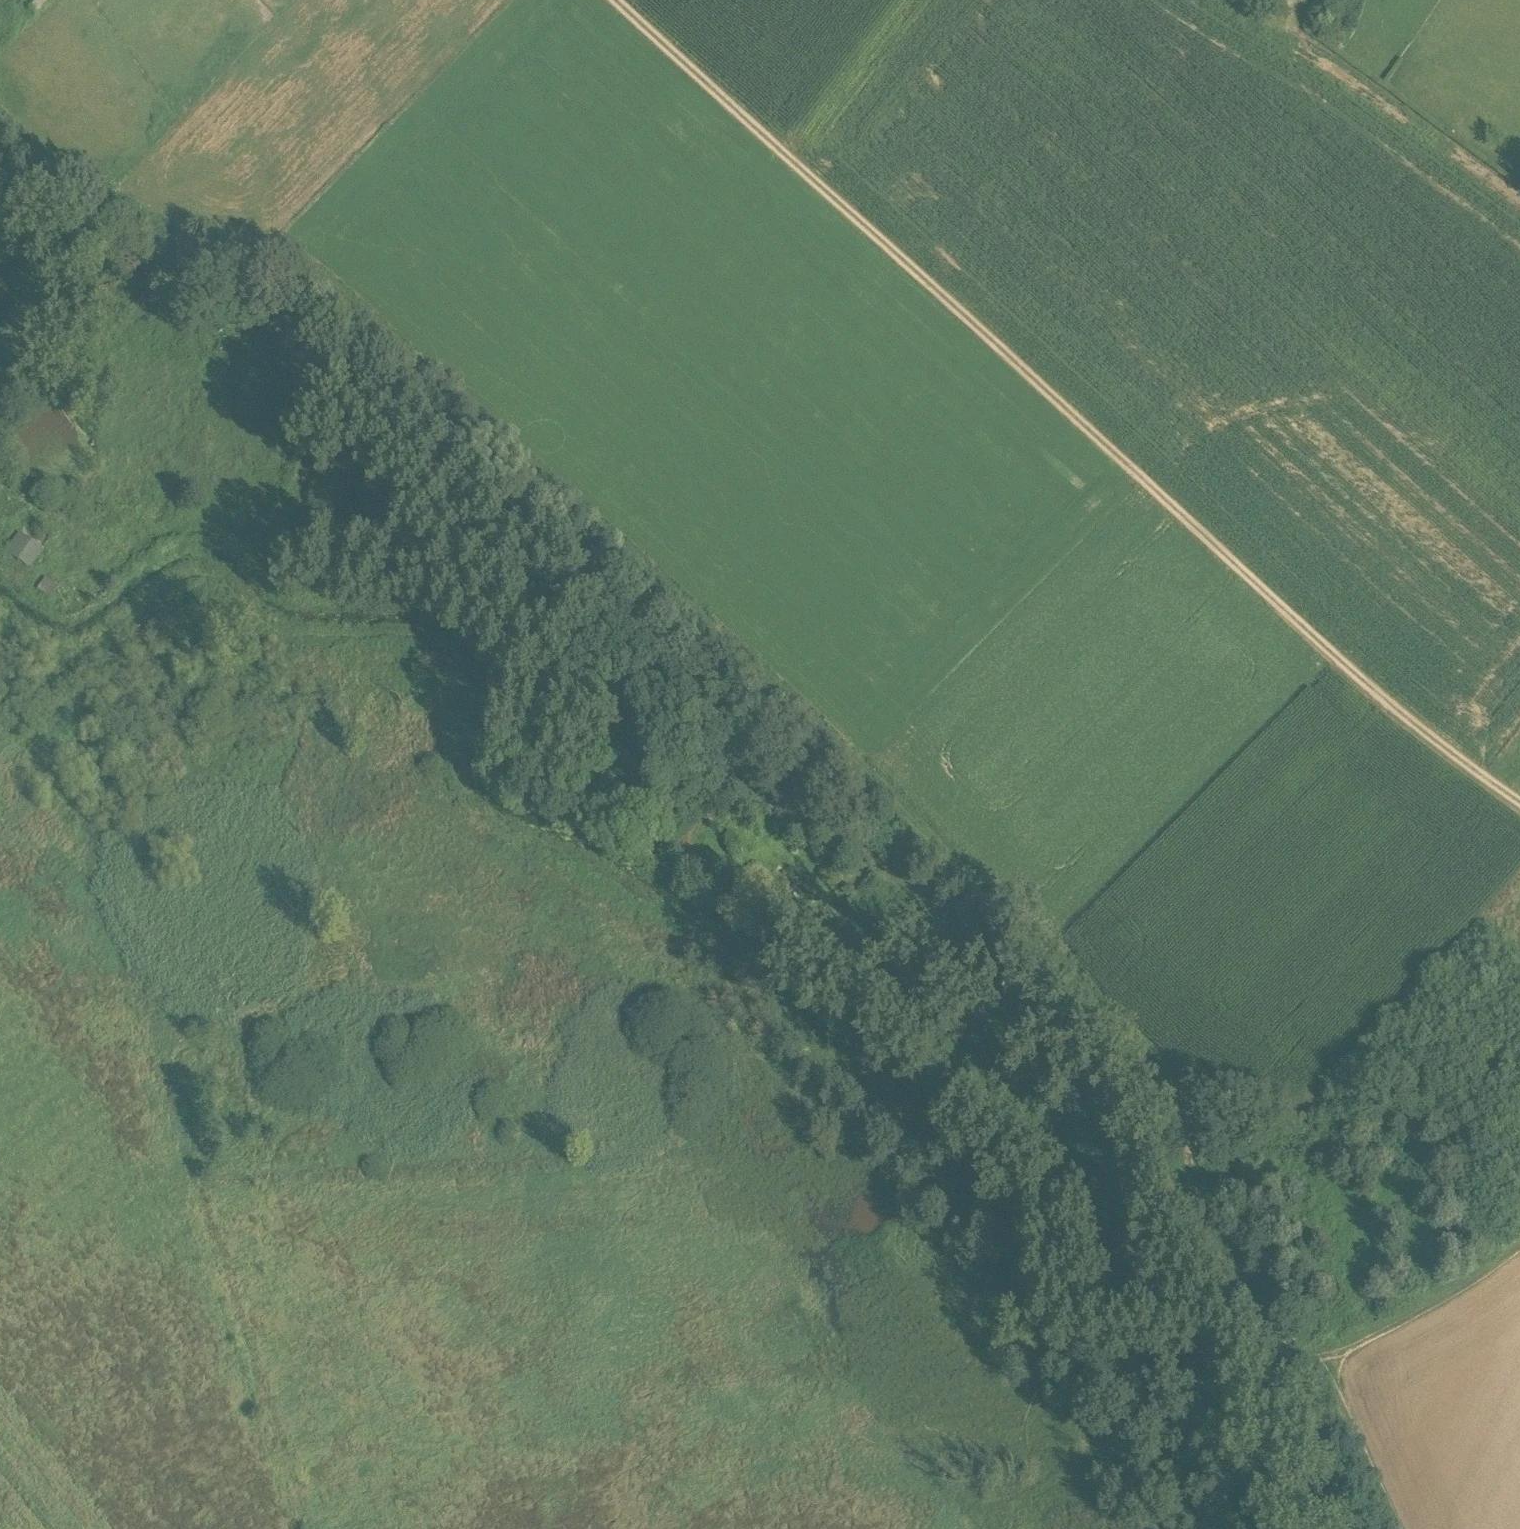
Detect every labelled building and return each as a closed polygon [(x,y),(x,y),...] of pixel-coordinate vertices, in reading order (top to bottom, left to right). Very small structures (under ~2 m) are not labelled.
[(21,530),(6,551),(31,568),(46,547),(21,530)] [(45,577),(38,590),(53,598),(60,585),(45,577)]
